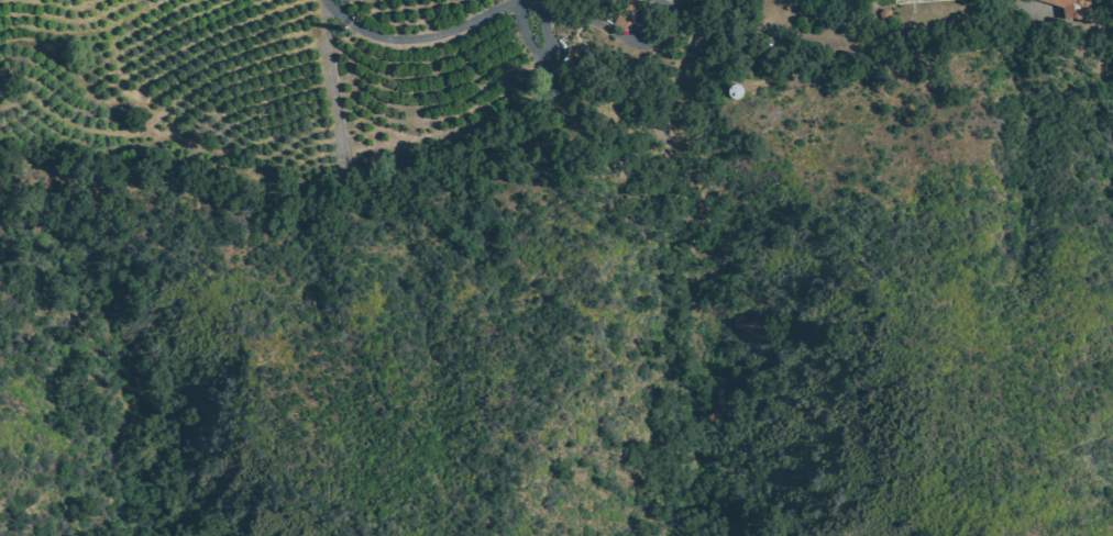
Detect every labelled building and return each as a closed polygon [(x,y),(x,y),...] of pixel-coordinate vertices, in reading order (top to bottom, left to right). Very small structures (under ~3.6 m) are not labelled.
[(1064,10),(1062,16),(1084,23),(1092,0),(1035,0),(1064,10)] [(636,19),(624,9),(612,22),(623,33),(636,19)]
